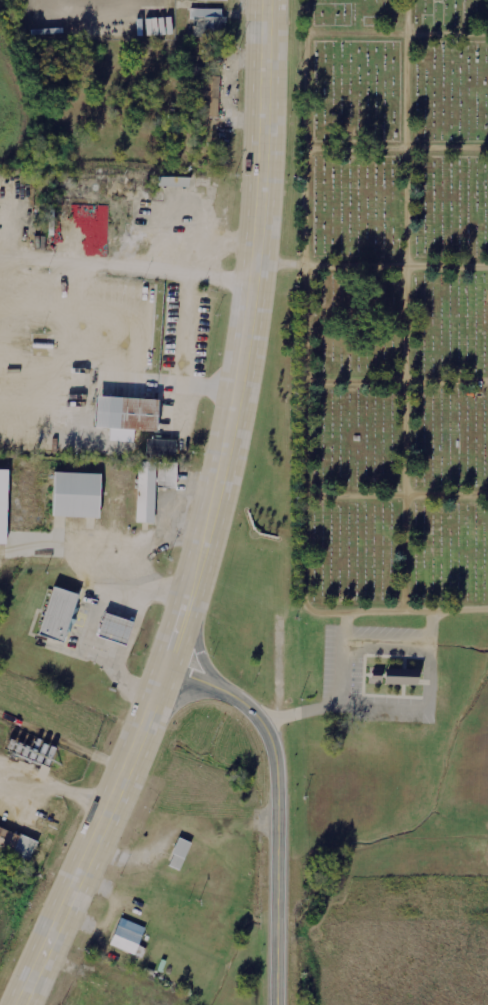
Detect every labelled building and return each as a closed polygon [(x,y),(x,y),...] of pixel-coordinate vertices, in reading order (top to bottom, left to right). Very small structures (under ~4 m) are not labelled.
[(222,9),(190,9),(190,19),(193,19),(193,37),(226,37),(226,17),(222,17),(222,9)] [(158,186),(190,187),(190,178),(158,177),(158,186)] [(95,429),(157,431),(158,399),(96,397),(95,429)] [(147,456),(176,456),(176,440),(148,439),(147,456)] [(155,523),(157,462),(138,462),(136,523),(155,523)] [(178,463),(158,462),(157,487),(177,488),(178,463)] [(0,470),(0,545),(7,545),(8,470),(0,470)] [(99,518),(101,474),(54,472),(52,517),(99,518)] [(78,595),(53,587),(38,636),(66,645),(77,609),(74,609),(78,595)] [(134,622),(105,613),(97,638),(126,647),(134,622)] [(417,685),(417,671),(371,669),(371,684),(417,685)] [(31,858),(37,841),(0,827),(0,847),(31,858)] [(168,866),(180,871),(192,844),(180,838),(168,866)] [(146,928),(121,918),(110,946),(143,958),(146,949),(139,946),(146,928)]
